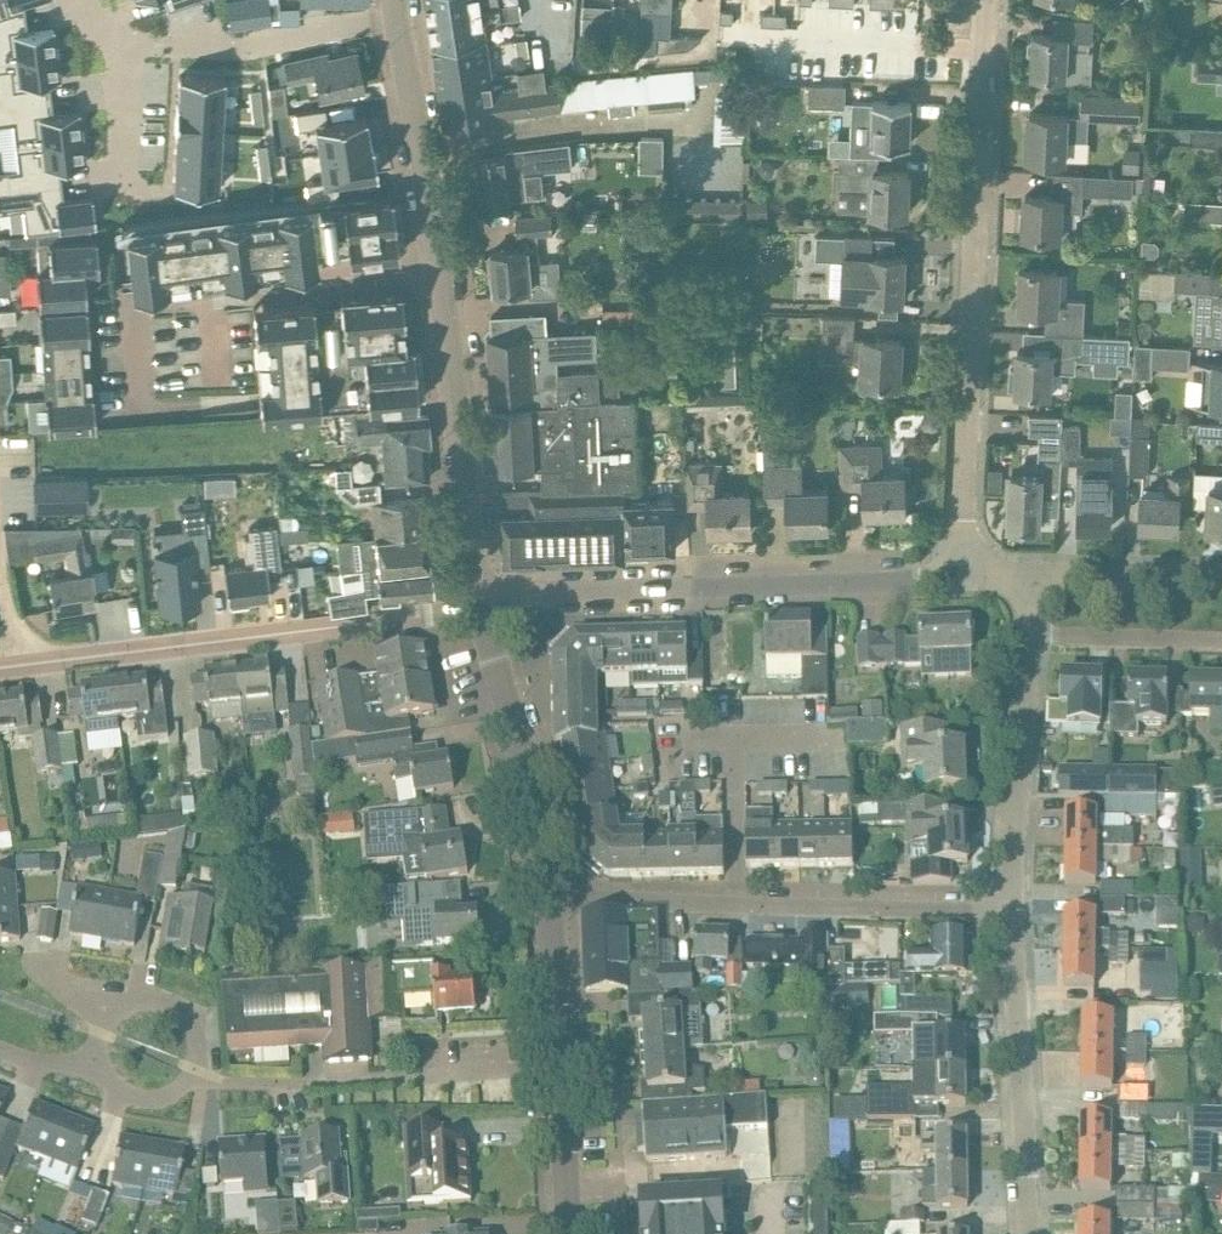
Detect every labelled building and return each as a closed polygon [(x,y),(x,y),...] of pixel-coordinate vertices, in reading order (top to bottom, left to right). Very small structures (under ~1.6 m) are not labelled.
[(23,14),(25,13),(23,2),(29,0),(0,0),(0,16),(23,14)] [(167,8),(193,0),(164,0),(167,8)] [(230,25),(271,20),(268,0),(226,0),(230,25)] [(271,20),(274,19),(277,19),(303,16),(302,2),(367,0),(268,0),(271,20)] [(436,66),(466,62),(462,41),(486,37),(483,21),(501,18),(498,0),(427,0),(436,66)] [(643,9),(672,11),(672,0),(643,0),(643,9)] [(614,5),(614,11),(625,12),(625,3),(614,3),(614,5)] [(600,4),(600,16),(603,16),(612,16),(614,16),(614,11),(614,5),(600,4)] [(719,10),(719,22),(731,22),(732,10),(719,10)] [(762,12),(761,24),(774,25),(775,13),(762,12)] [(0,16),(0,60),(56,53),(53,27),(27,31),(25,13),(23,14),(0,16)] [(775,13),(774,25),(786,25),(787,13),(775,13)] [(592,30),(593,15),(583,15),(583,29),(592,30)] [(593,15),(592,30),(602,30),(603,16),(600,16),(593,15)] [(603,16),(602,30),(612,30),(612,16),(603,16)] [(1030,41),(1029,54),(1033,54),(1032,73),(1065,75),(1065,81),(1082,82),(1084,52),(1093,52),(1095,21),(1090,20),(1066,20),(1065,35),(1035,33),(1034,42),(1030,41)] [(1147,44),(1149,23),(1136,22),(1134,42),(1147,44)] [(466,62),(436,66),(445,127),(507,117),(507,116),(562,108),(558,81),(540,84),(537,63),(516,66),(519,87),(500,89),(499,82),(492,83),(486,37),(462,41),(466,62)] [(528,37),(516,39),(518,56),(530,54),(528,37)] [(359,68),(355,51),(327,57),(326,52),(283,62),(287,81),(314,74),(319,97),(363,87),(363,86),(366,81),(363,71),(359,68)] [(49,98),(51,97),(49,80),(60,79),(56,53),(0,60),(0,104),(49,98)] [(1200,64),(1199,77),(1221,78),(1221,56),(1196,55),(1196,64),(1200,64)] [(734,65),(694,69),(696,82),(735,78),(734,65)] [(694,68),(558,81),(562,108),(562,109),(609,104),(634,101),(649,99),(683,96),(683,104),(693,103),(692,95),(697,94),(696,82),(694,69),(694,68)] [(176,101),(176,102),(222,105),(224,76),(179,74),(178,101),(176,101)] [(749,82),(748,90),(770,90),(770,83),(749,82)] [(845,107),(846,85),(810,83),(809,105),(845,107)] [(260,89),(249,90),(251,106),(262,104),(260,89)] [(748,93),(717,92),(716,139),(745,140),(748,93)] [(1146,106),(1147,97),(1083,94),(1082,115),(1030,113),(1028,156),(1064,158),(1065,138),(1088,139),(1089,116),(1147,119),(1146,106)] [(683,96),(649,99),(650,111),(684,108),(683,104),(683,96)] [(12,123),(15,145),(82,137),(79,111),(53,114),(51,97),(49,98),(0,104),(0,124),(12,123)] [(853,101),(851,153),(892,155),(892,142),(910,143),(912,102),(874,100),(874,102),(872,101),(853,101)] [(634,101),(609,104),(610,114),(635,111),(634,101)] [(176,102),(175,130),(221,133),(222,105),(176,102)] [(262,104),(251,106),(253,121),(264,120),(262,104)] [(324,107),(294,112),(296,128),(315,126),(319,152),(372,144),(372,143),(369,143),(365,116),(327,122),(324,107)] [(1191,125),(1190,142),(1221,145),(1221,128),(1191,125)] [(175,130),(175,131),(176,131),(175,158),(219,160),(221,133),(175,130)] [(0,170),(0,191),(7,190),(8,190),(61,183),(59,166),(85,163),(82,137),(15,145),(18,168),(5,169),(0,170)] [(471,162),(469,165),(470,173),(473,176),(476,175),(477,187),(475,187),(472,191),(473,199),(475,201),(479,200),(479,202),(523,197),(547,195),(546,180),(545,171),(573,168),(570,141),(507,149),(508,154),(474,158),(475,162),(471,162)] [(323,179),(304,182),(307,199),(338,194),(335,179),(377,173),(372,144),(319,152),(323,179)] [(267,145),(256,147),(258,162),(269,161),(269,159),(267,145)] [(1126,149),(1125,174),(1139,175),(1140,150),(1126,149)] [(838,188),(843,188),(843,203),(847,210),(869,211),(869,212),(883,212),(907,213),(909,172),(876,170),(877,156),(865,155),(849,155),(840,154),(838,188)] [(175,158),(173,187),(218,189),(219,160),(175,158)] [(269,161),(258,162),(260,177),(271,176),(270,172),(269,161)] [(1082,192),(1133,194),(1134,176),(1055,172),(1054,196),(1026,195),(1025,215),(1021,215),(1021,230),(1024,230),(1024,234),(1058,236),(1059,208),(1081,209),(1082,192)] [(10,210),(23,209),(25,232),(95,224),(92,197),(63,200),(61,183),(8,190),(7,190),(0,191),(0,211),(10,210)] [(133,291),(250,276),(252,290),(260,413),(417,401),(413,344),(403,345),(401,319),(403,319),(403,316),(410,310),(410,297),(401,293),(400,274),(398,253),(391,196),(367,199),(366,191),(349,193),(325,197),(124,220),(133,291)] [(662,197),(662,209),(682,209),(682,197),(662,197)] [(682,197),(682,209),(741,210),(741,198),(682,197)] [(763,197),(748,198),(749,218),(764,218),(763,197)] [(1184,200),(1183,219),(1221,221),(1221,202),(1184,200)] [(554,233),(552,214),(517,217),(519,236),(521,235),(522,248),(492,251),(495,290),(516,288),(542,286),(538,234),(554,233)] [(98,267),(96,238),(91,238),(90,225),(35,232),(38,272),(98,267)] [(872,237),(818,234),(819,242),(817,259),(832,260),(830,294),(867,295),(867,297),(883,297),(882,311),(901,311),(904,299),(906,255),(871,254),(872,237)] [(0,252),(0,273),(9,272),(7,251),(0,252)] [(653,261),(652,287),(692,288),(693,263),(653,261)] [(36,272),(38,302),(86,299),(84,270),(98,269),(98,267),(38,272),(36,272)] [(1021,288),(1020,308),(1052,309),(1051,333),(1083,335),(1085,299),(1057,298),(1058,268),(1030,267),(1030,268),(1022,268),(1022,272),(1018,272),(1018,288),(1021,288)] [(1174,289),(1174,272),(1141,270),(1140,287),(1174,289)] [(1176,287),(1200,289),(1196,338),(1216,339),(1215,340),(1221,341),(1221,290),(1220,290),(1210,289),(1211,274),(1187,273),(1177,272),(1176,287)] [(0,274),(0,293),(11,293),(10,273),(0,274)] [(653,288),(653,303),(673,303),(673,289),(653,288)] [(0,308),(0,324),(16,323),(15,307),(0,308)] [(41,340),(88,336),(86,307),(39,310),(41,340)] [(548,332),(547,312),(491,316),(493,336),(489,336),(492,394),(495,394),(495,408),(617,399),(617,372),(599,373),(599,368),(558,371),(558,359),(598,356),(597,329),(548,332)] [(824,314),(822,358),(862,360),(861,381),(875,382),(899,383),(902,339),(854,337),(855,316),(831,315),(824,314)] [(763,315),(748,315),(749,336),(763,336),(763,315)] [(1119,319),(1118,331),(1131,331),(1132,320),(1119,319)] [(1011,369),(1010,388),(1016,389),(1016,391),(1040,392),(1049,393),(1050,370),(1075,371),(1076,355),(1082,356),(1129,358),(1131,337),(1083,335),(1051,333),(1050,353),(1018,351),(1017,370),(1011,369)] [(44,369),(89,365),(89,362),(87,338),(89,338),(88,336),(41,340),(41,341),(42,341),(44,369)] [(736,339),(715,339),(716,362),(737,362),(736,339)] [(1189,369),(1190,346),(1135,343),(1133,377),(1152,378),(1153,367),(1189,369)] [(12,371),(10,353),(0,354),(0,372),(12,371)] [(1203,361),(1200,405),(1221,406),(1221,362),(1203,361)] [(89,365),(44,369),(46,397),(45,397),(45,398),(93,394),(91,394),(89,365)] [(13,386),(12,371),(0,372),(0,388),(12,388),(13,386)] [(1118,389),(1116,415),(1132,416),(1133,390),(1118,389)] [(45,398),(47,428),(95,425),(93,394),(45,398)] [(744,406),(744,394),(684,395),(685,408),(744,406)] [(617,399),(495,408),(493,408),(494,435),(483,436),(484,469),(496,469),(496,470),(542,467),(543,489),(624,487),(638,487),(633,398),(617,399)] [(8,422),(7,400),(0,401),(0,422),(8,422)] [(385,482),(429,477),(426,444),(429,444),(426,414),(385,417),(384,409),(353,411),(356,441),(381,438),(385,482)] [(842,410),(842,436),(853,435),(853,410),(842,410)] [(923,414),(921,422),(924,429),(933,431),(940,427),(942,420),(939,413),(931,410),(923,414)] [(1062,426),(1063,415),(1031,414),(1031,432),(1042,433),(1040,476),(1012,475),(1009,525),(1039,526),(1039,514),(1058,514),(1059,496),(1060,496),(1062,463),(1064,426),(1062,426)] [(1150,419),(1132,418),(1129,474),(1148,474),(1150,436),(1149,436),(1150,419)] [(1221,441),(1221,421),(1197,420),(1196,440),(1221,441)] [(1080,426),(1064,426),(1062,463),(1079,463),(1078,525),(1112,526),(1112,511),(1113,511),(1113,504),(1112,504),(1113,456),(1080,456),(1080,426)] [(774,431),(762,431),(765,503),(787,502),(788,528),(828,527),(827,490),(801,491),(800,466),(775,467),(774,431)] [(881,444),(841,446),(842,487),(864,486),(865,514),(885,513),(886,520),(906,519),(905,473),(882,474),(881,444)] [(721,462),(686,463),(687,503),(709,502),(710,531),(752,530),(751,491),(722,492),(721,462)] [(349,466),(335,467),(336,484),(338,484),(338,492),(353,502),(379,500),(377,481),(364,482),(350,484),(349,466)] [(991,467),(989,487),(1002,488),(1003,467),(991,467)] [(1193,505),(1208,506),(1207,530),(1221,531),(1221,471),(1195,470),(1193,505)] [(86,476),(34,478),(35,507),(35,510),(75,508),(87,508),(86,476)] [(216,476),(204,476),(204,493),(217,493),(216,476)] [(1190,477),(1169,476),(1168,494),(1142,492),(1140,527),(1178,528),(1179,500),(1189,501),(1190,477)] [(625,502),(624,487),(543,489),(503,491),(504,513),(503,513),(505,561),(547,560),(547,553),(563,552),(563,559),(626,557),(626,556),(625,502)] [(374,531),(425,528),(422,498),(371,503),(374,531)] [(675,500),(625,502),(626,556),(641,555),(640,549),(677,548),(675,500)] [(184,550),(155,553),(160,607),(199,603),(195,570),(210,568),(206,528),(204,506),(180,508),(184,550)] [(253,565),(223,568),(227,601),(230,601),(230,605),(249,603),(248,599),(270,596),(269,582),(282,580),(275,524),(248,527),(249,536),(243,536),(246,559),(252,558),(253,565)] [(31,527),(30,530),(34,559),(34,561),(64,555),(67,574),(49,577),(55,608),(96,601),(91,570),(85,571),(78,526),(31,527)] [(307,526),(281,527),(282,538),(307,538),(307,526)] [(371,535),(356,537),(361,573),(429,565),(425,528),(374,531),(371,532),(371,535)] [(312,562),(297,564),(299,581),(314,579),(312,562)] [(328,592),(330,613),(366,608),(364,593),(379,591),(380,602),(399,601),(399,596),(432,594),(429,565),(361,573),(362,585),(328,592)] [(829,699),(828,630),(811,631),(811,618),(767,619),(768,679),(803,679),(803,699),(829,699)] [(973,673),(972,654),(971,622),(969,622),(969,623),(922,625),(922,624),(920,624),(921,639),(921,656),(922,656),(936,655),(937,675),(973,673)] [(687,633),(659,634),(660,675),(660,688),(703,687),(703,654),(688,654),(687,633)] [(632,676),(631,634),(604,635),(605,676),(632,676)] [(660,675),(659,634),(631,634),(632,676),(660,675)] [(605,676),(604,635),(596,635),(575,635),(554,657),(555,687),(597,686),(596,676),(605,676)] [(921,656),(921,639),(905,640),(905,637),(887,638),(888,639),(877,640),(877,639),(860,640),(861,669),(880,669),(880,668),(923,666),(922,656),(921,656)] [(429,680),(424,646),(377,654),(381,680),(359,684),(357,676),(319,683),(321,697),(429,680)] [(270,665),(237,669),(242,705),(241,705),(242,717),(290,713),(285,669),(271,670),(270,665)] [(208,708),(241,705),(242,705),(237,669),(205,672),(206,677),(191,678),(194,705),(207,704),(208,708)] [(1166,674),(1151,674),(1150,678),(1129,677),(1129,707),(1110,707),(1109,737),(1139,737),(1139,724),(1167,725),(1168,678),(1166,678),(1166,674)] [(1062,694),(1064,694),(1063,704),(1054,704),(1053,718),(1063,718),(1062,723),(1100,725),(1101,676),(1064,675),(1064,686),(1062,686),(1062,694)] [(139,741),(169,737),(162,682),(148,683),(147,678),(115,682),(119,719),(136,717),(139,741)] [(1193,679),(1192,717),(1213,717),(1213,733),(1221,734),(1221,680),(1193,679)] [(435,713),(429,680),(321,697),(329,745),(412,732),(410,717),(435,713)] [(119,719),(115,682),(82,686),(83,691),(68,693),(72,720),(86,718),(88,737),(120,733),(119,719)] [(597,716),(597,686),(555,687),(556,717),(580,716),(597,716)] [(17,732),(18,743),(34,742),(33,739),(42,738),(40,724),(43,724),(39,697),(25,699),(24,694),(0,697),(0,734),(17,732)] [(633,702),(618,703),(618,717),(633,716),(633,702)] [(633,716),(647,716),(647,702),(633,702),(633,716)] [(884,703),(863,703),(863,721),(884,721),(884,703)] [(856,707),(827,707),(827,721),(858,719),(856,707)] [(847,723),(848,743),(886,742),(882,721),(847,723)] [(603,725),(597,725),(561,726),(568,771),(609,765),(603,725)] [(903,730),(905,772),(911,771),(926,771),(926,789),(941,789),(965,788),(963,746),(947,747),(946,728),(921,729),(903,730)] [(316,778),(311,730),(290,732),(298,793),(316,792),(315,779),(316,778)] [(75,734),(58,736),(61,766),(62,768),(79,766),(75,734)] [(42,738),(33,739),(34,742),(38,775),(48,773),(50,784),(51,790),(64,788),(62,768),(61,766),(58,736),(57,735),(42,738)] [(393,762),(393,761),(404,759),(428,755),(429,761),(438,759),(436,747),(414,751),(412,736),(412,735),(357,743),(356,743),(359,761),(360,767),(393,762)] [(218,776),(214,736),(186,739),(189,779),(218,776)] [(393,762),(394,762),(397,780),(413,778),(413,779),(415,795),(455,788),(449,758),(438,759),(429,761),(428,755),(404,759),(393,761),(393,762)] [(613,790),(609,765),(568,771),(572,797),(613,790)] [(1060,770),(1060,797),(1104,798),(1109,798),(1110,777),(1110,771),(1060,770)] [(1110,777),(1109,798),(1131,798),(1153,798),(1158,798),(1158,777),(1153,777),(1112,776),(1111,777),(1110,777)] [(681,784),(682,808),(696,808),(696,783),(681,784)] [(825,794),(825,784),(811,784),(811,794),(825,794)] [(825,784),(825,794),(840,793),(840,784),(825,784)] [(773,785),(758,785),(758,795),(773,795),(773,785)] [(773,785),(773,795),(788,795),(787,785),(773,785)] [(1211,786),(1214,810),(1221,809),(1221,785),(1211,786)] [(184,817),(198,815),(195,786),(181,787),(184,817)] [(648,786),(634,787),(635,797),(649,795),(648,786)] [(679,808),(680,789),(660,788),(660,808),(679,808)] [(617,816),(613,790),(572,797),(576,823),(617,816)] [(1104,798),(1103,814),(1131,814),(1131,798),(1109,798),(1104,798)] [(1181,798),(1158,798),(1158,812),(1181,812),(1181,798)] [(945,821),(945,803),(878,806),(879,826),(914,824),(915,844),(931,843),(932,864),(913,865),(914,885),(952,883),(951,863),(968,863),(966,820),(945,821)] [(421,812),(365,818),(367,851),(385,849),(386,857),(403,856),(407,879),(427,877),(428,879),(468,873),(462,837),(445,840),(443,827),(448,826),(445,808),(421,812)] [(773,811),(746,812),(747,826),(747,868),(774,867),(774,846),(773,826),(773,816),(773,811)] [(1098,830),(1099,812),(1067,812),(1066,848),(1130,849),(1134,849),(1134,831),(1098,830)] [(85,815),(73,816),(76,840),(130,834),(128,817),(85,822),(85,815)] [(181,815),(159,818),(161,834),(183,831),(181,815)] [(354,815),(342,816),(344,834),(356,833),(354,815)] [(799,815),(773,816),(773,826),(774,846),(774,867),(787,867),(800,867),(800,825),(799,815)] [(620,835),(617,816),(576,823),(581,854),(609,877),(645,877),(644,835),(620,835)] [(684,834),(670,834),(671,876),(697,876),(697,820),(697,816),(684,817),(684,834)] [(12,851),(11,820),(0,820),(0,852),(12,851)] [(724,875),(724,820),(697,820),(697,876),(724,875)] [(853,824),(826,825),(827,866),(853,866),(853,824)] [(826,825),(800,825),(800,867),(827,866),(826,825)] [(161,876),(159,888),(177,891),(187,832),(168,834),(164,858),(161,876)] [(670,834),(644,835),(645,877),(671,876),(670,834)] [(81,846),(71,847),(74,862),(83,860),(81,846)] [(1130,849),(1066,848),(1066,884),(1097,885),(1098,863),(1130,863),(1130,849)] [(1130,849),(1130,863),(1142,863),(1142,849),(1134,849),(1130,849)] [(1202,850),(1182,851),(1182,866),(1202,866),(1202,850)] [(142,872),(161,876),(164,858),(145,854),(142,872)] [(56,856),(41,857),(41,873),(56,872),(56,856)] [(901,871),(889,872),(890,884),(901,884),(901,871)] [(0,876),(0,909),(18,908),(16,875),(0,876)] [(1134,884),(1102,884),(1102,899),(1126,899),(1134,899),(1134,884)] [(417,923),(418,946),(480,943),(480,939),(483,936),(483,929),(479,926),(478,912),(459,913),(458,906),(438,907),(437,886),(412,888),(377,891),(378,925),(417,923)] [(173,897),(170,897),(167,912),(167,913),(165,927),(160,951),(192,956),(194,946),(207,948),(211,924),(214,907),(211,906),(214,891),(186,887),(184,899),(173,897)] [(111,894),(79,888),(70,935),(103,940),(111,894)] [(143,900),(111,894),(103,940),(135,946),(143,900)] [(1126,899),(1102,899),(1102,916),(1125,916),(1126,899)] [(18,908),(0,909),(0,942),(20,940),(18,908)] [(58,913),(43,911),(39,940),(53,942),(58,913)] [(628,996),(661,995),(660,993),(691,992),(690,967),(660,968),(658,913),(628,914),(628,913),(583,914),(586,992),(628,991),(628,996)] [(1065,914),(1065,950),(1096,950),(1109,950),(1129,951),(1129,934),(1114,935),(1097,935),(1097,914),(1082,914),(1065,914)] [(728,961),(729,934),(698,933),(696,959),(698,959),(697,974),(711,975),(712,960),(728,961)] [(236,934),(233,958),(259,961),(262,937),(236,934)] [(968,961),(968,934),(932,934),(932,955),(908,955),(909,977),(974,975),(974,961),(968,961)] [(749,940),(747,965),(786,966),(786,977),(786,983),(801,983),(801,978),(826,978),(826,988),(845,987),(845,983),(866,983),(865,967),(845,966),(844,952),(828,952),(828,937),(801,936),(800,942),(749,940)] [(284,946),(270,947),(271,961),(285,961),(284,946)] [(1065,950),(1064,986),(1088,986),(1096,986),(1096,966),(1096,950),(1065,950)] [(1109,950),(1109,966),(1129,966),(1129,951),(1109,950)] [(320,973),(224,979),(230,1053),(325,1048),(326,1063),(372,1060),(370,1022),(404,1020),(403,1000),(418,999),(418,996),(435,994),(436,1015),(435,1015),(435,1020),(402,1023),(402,1031),(438,1028),(437,1015),(476,1012),(474,977),(450,979),(450,974),(434,975),(433,965),(400,968),(400,967),(320,972),(320,973)] [(901,965),(891,965),(891,983),(901,982),(901,965)] [(742,990),(742,967),(726,966),(726,990),(742,990)] [(1154,966),(1154,1001),(1181,1002),(1182,966),(1154,966)] [(661,995),(628,996),(630,1021),(644,1020),(646,1051),(685,1048),(682,1010),(702,1009),(701,993),(661,995)] [(953,999),(902,1000),(902,1018),(903,1018),(903,1019),(913,1019),(938,1019),(953,1018),(953,999)] [(1184,1011),(1174,1012),(1175,1032),(1185,1032),(1184,1011)] [(1083,1016),(1082,1052),(1114,1052),(1114,1016),(1083,1016)] [(902,1018),(875,1018),(876,1035),(914,1035),(914,1070),(966,1069),(965,1032),(938,1032),(938,1019),(913,1019),(903,1019),(903,1018),(902,1018)] [(1127,1037),(1127,1053),(1147,1053),(1147,1037),(1127,1037)] [(649,1083),(642,1083),(643,1105),(667,1103),(668,1104),(694,1103),(693,1101),(693,1092),(706,1092),(704,1071),(686,1067),(685,1048),(646,1051),(649,1083)] [(1082,1052),(1082,1088),(1113,1088),(1114,1052),(1082,1052)] [(1127,1053),(1127,1068),(1147,1068),(1147,1053),(1127,1053)] [(915,1087),(867,1088),(868,1120),(916,1119),(916,1104),(936,1104),(936,1106),(966,1105),(966,1069),(914,1070),(915,1087)] [(808,1080),(808,1086),(814,1091),(821,1090),(825,1085),(824,1079),(819,1074),(812,1074),(808,1080)] [(759,1082),(736,1084),(737,1099),(760,1098),(759,1082)] [(644,1117),(637,1117),(639,1151),(646,1151),(647,1163),(666,1162),(690,1160),(714,1159),(716,1186),(742,1184),(740,1156),(770,1154),(767,1097),(760,1098),(737,1099),(693,1101),(694,1103),(668,1104),(667,1103),(643,1105),(643,1106),(644,1117)] [(817,1114),(817,1097),(808,1098),(808,1114),(817,1114)] [(826,1097),(817,1097),(817,1114),(827,1114),(826,1097)] [(799,1115),(799,1098),(790,1098),(790,1115),(799,1115)] [(808,1114),(808,1098),(799,1098),(799,1115),(808,1114)] [(33,1103),(16,1147),(46,1159),(63,1115),(33,1103)] [(1118,1120),(1148,1121),(1148,1114),(1188,1114),(1188,1106),(1149,1106),(1118,1105),(1118,1120)] [(1191,1110),(1191,1136),(1221,1137),(1221,1110),(1191,1110)] [(46,1159),(39,1177),(69,1189),(76,1171),(85,1150),(94,1127),(63,1115),(46,1159)] [(1113,1118),(1081,1117),(1081,1154),(1146,1155),(1146,1139),(1123,1139),(1123,1121),(1113,1121),(1113,1118)] [(412,1130),(405,1130),(406,1154),(407,1167),(408,1184),(424,1183),(425,1205),(448,1203),(472,1201),(468,1143),(444,1145),(443,1128),(412,1130)] [(938,1171),(968,1171),(967,1134),(938,1135),(938,1136),(922,1136),(922,1153),(938,1152),(938,1171)] [(280,1144),(283,1180),(320,1178),(322,1205),(350,1203),(348,1166),(341,1166),(339,1136),(302,1138),(303,1143),(280,1144)] [(111,1183),(143,1189),(151,1143),(119,1137),(111,1183)] [(268,1192),(264,1141),(249,1142),(249,1147),(222,1148),(222,1144),(221,1144),(224,1185),(247,1183),(247,1193),(268,1192)] [(184,1149),(151,1143),(143,1189),(175,1195),(184,1149)] [(2,1180),(13,1152),(0,1147),(0,1180),(2,1180)] [(1174,1152),(1174,1170),(1192,1170),(1192,1164),(1192,1152),(1174,1152)] [(1146,1155),(1081,1154),(1080,1190),(1111,1190),(1112,1169),(1145,1169),(1146,1155)] [(1192,1170),(1192,1176),(1212,1176),(1212,1164),(1192,1164),(1192,1170)] [(218,1170),(201,1171),(202,1188),(219,1187),(218,1170)] [(923,1172),(923,1190),(923,1208),(968,1207),(968,1171),(938,1171),(923,1172)] [(1221,1204),(1221,1179),(1199,1177),(1199,1190),(1197,1202),(1221,1204)] [(828,1181),(813,1181),(814,1190),(828,1190),(828,1181)] [(1169,1190),(1116,1189),(1116,1206),(1155,1206),(1180,1207),(1191,1207),(1192,1199),(1168,1199),(1169,1190)] [(109,1197),(92,1190),(80,1223),(97,1229),(109,1197)] [(828,1190),(814,1190),(814,1198),(828,1198),(828,1190)] [(721,1197),(642,1202),(644,1233),(724,1233),(721,1197)] [(828,1198),(814,1198),(814,1207),(828,1206),(828,1198)] [(299,1230),(297,1203),(278,1204),(281,1231),(299,1230)] [(828,1206),(814,1207),(814,1215),(829,1215),(828,1206)] [(1116,1222),(1155,1222),(1155,1206),(1116,1206),(1116,1222)] [(357,1213),(357,1222),(379,1221),(401,1220),(401,1210),(357,1213)] [(909,1223),(920,1223),(920,1224),(926,1224),(925,1211),(909,1212),(909,1223)] [(829,1215),(814,1215),(814,1223),(829,1223),(829,1215)] [(14,1223),(0,1216),(0,1233),(9,1233),(14,1223)] [(31,1230),(38,1233),(72,1233),(55,1226),(54,1228),(37,1219),(31,1230)] [(1111,1220),(1080,1219),(1080,1233),(1110,1233),(1111,1220)] [(357,1222),(358,1233),(366,1233),(380,1233),(379,1221),(357,1222)] [(829,1223),(814,1223),(814,1231),(829,1231),(829,1223)] [(920,1223),(909,1223),(895,1224),(886,1225),(886,1233),(920,1233),(920,1224),(920,1223)]
